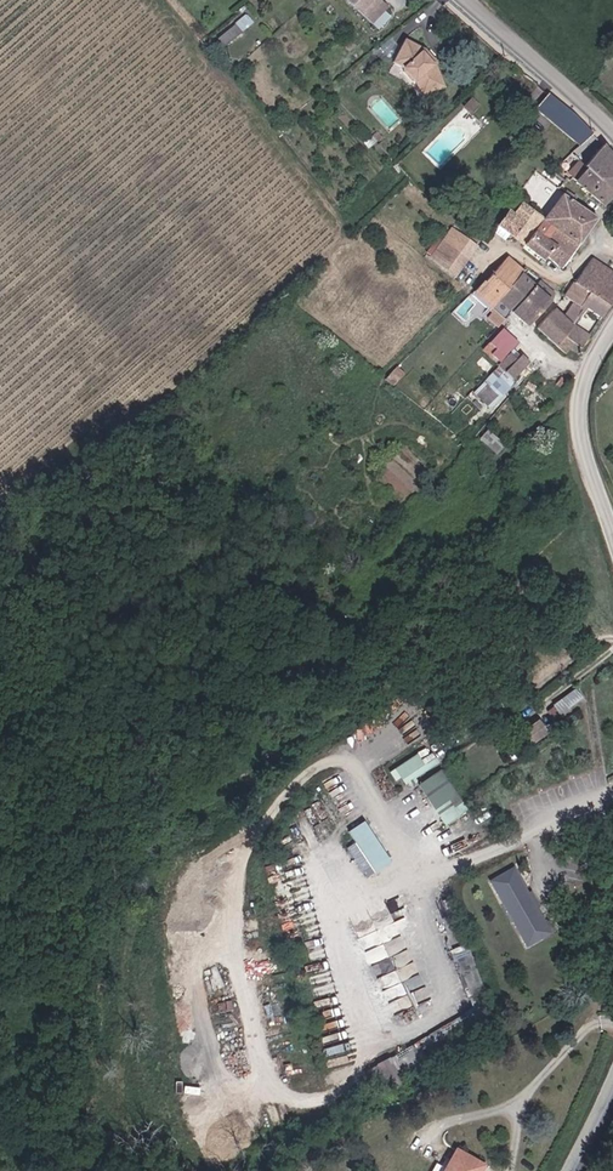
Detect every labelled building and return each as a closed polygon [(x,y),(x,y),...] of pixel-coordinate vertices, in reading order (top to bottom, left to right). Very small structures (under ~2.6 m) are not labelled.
[(379,30),(383,26),(379,21),(390,10),(381,0),(349,0),(379,30)] [(246,13),(217,37),(225,46),(254,22),(246,13)] [(423,94),(446,84),(436,63),(424,49),(406,39),(395,61),(403,67),(415,80),(423,94)] [(563,167),(575,177),(602,142),(594,132),(551,96),(528,121),(541,132),(553,120),(567,132),(582,145),(563,167)] [(612,198),(612,156),(602,142),(575,177),(603,207),(612,198)] [(576,198),(565,190),(545,218),(524,246),(547,262),(551,256),(566,267),(600,221),(574,202),(576,198)] [(524,246),(545,218),(522,200),(501,229),(524,246)] [(459,274),(481,244),(457,227),(436,257),(459,274)] [(476,295),(491,309),(500,299),(524,274),(527,270),(512,256),(476,295)] [(599,319),(612,301),(612,269),(596,256),(567,294),(578,303),(588,311),(599,319)] [(500,299),(513,311),(536,285),(524,274),(500,299)] [(536,285),(513,311),(530,326),(553,300),(536,285)] [(568,316),(578,324),(588,311),(578,303),(568,316)] [(571,351),(577,342),(584,347),(593,335),(578,324),(568,316),(556,307),(540,327),(571,351)] [(498,327),(506,319),(495,309),(488,317),(498,327)] [(506,326),(495,336),(508,350),(519,341),(506,326)] [(511,353),(499,364),(515,379),(533,362),(524,352),(517,359),(511,353)] [(475,395),(494,408),(514,380),(495,367),(475,395)] [(481,438),(497,452),(504,445),(488,430),(481,438)] [(574,685),(549,711),(558,720),(584,694),(574,685)] [(540,717),(524,731),(534,743),(550,729),(540,717)] [(401,776),(406,784),(440,761),(433,751),(422,758),(418,752),(390,770),(396,779),(401,776)] [(419,782),(444,824),(468,810),(443,768),(419,782)] [(355,841),(347,846),(366,877),(392,862),(366,819),(348,830),(355,841)] [(491,877),(525,947),(552,933),(518,864),(491,877)] [(400,1070),(446,1044),(437,1029),(373,1066),(387,1090),(405,1080),(400,1070)] [(486,1166),(459,1151),(447,1170),(483,1170),(486,1166)]
